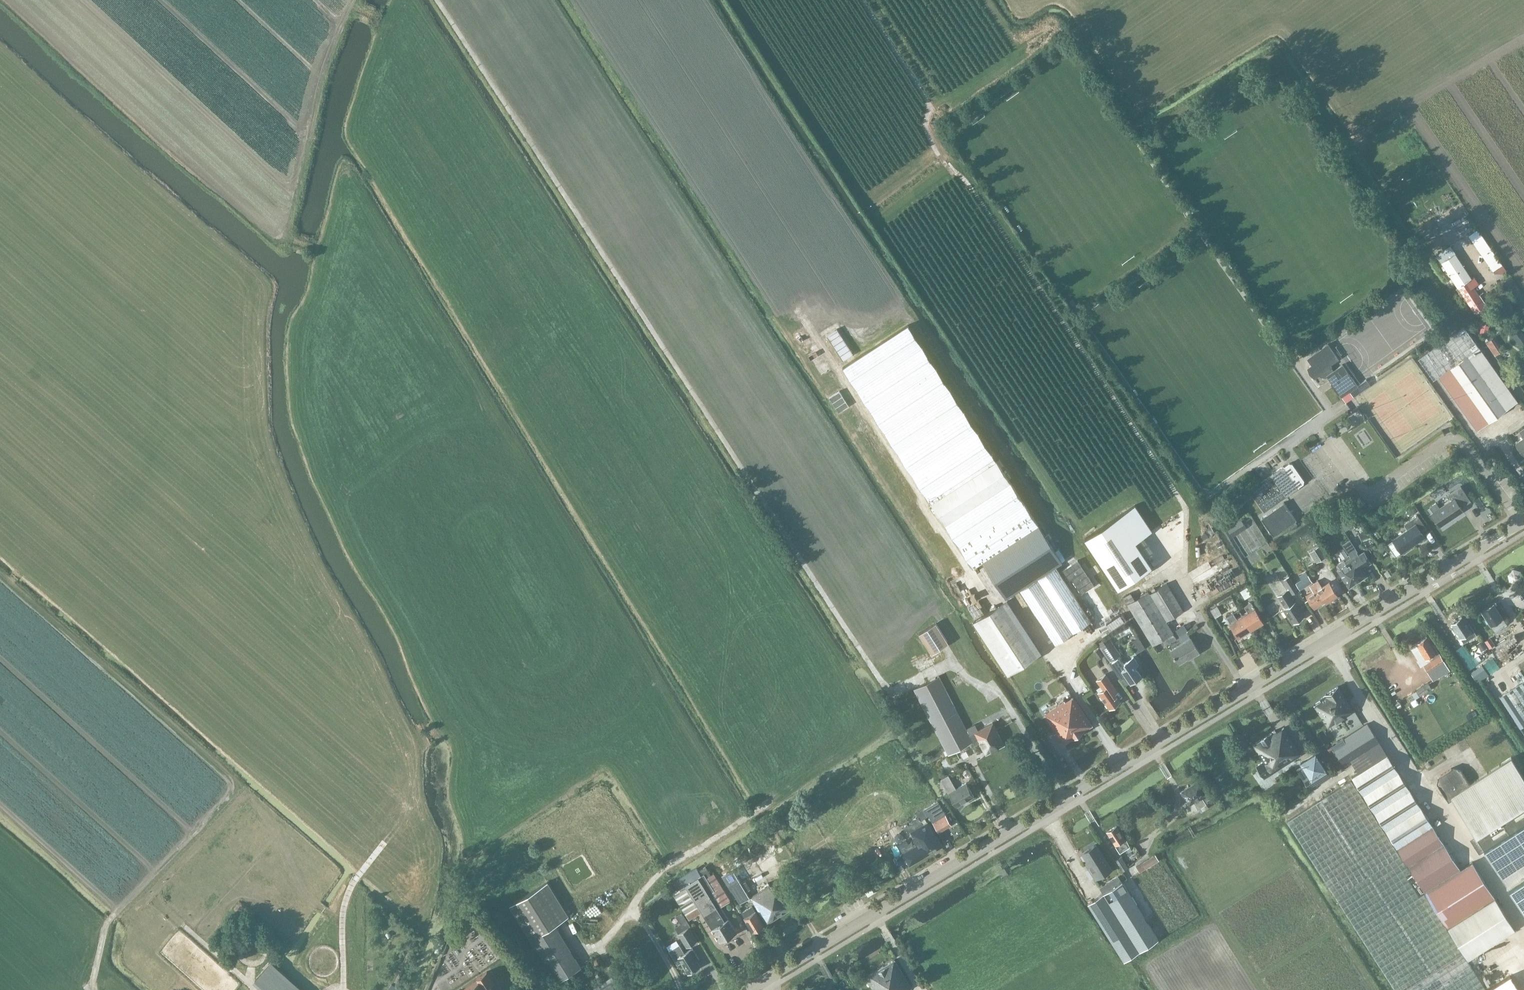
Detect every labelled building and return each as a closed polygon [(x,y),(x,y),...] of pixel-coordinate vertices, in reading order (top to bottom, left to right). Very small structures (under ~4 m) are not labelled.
[(1478,226),(1470,231),(1474,237),(1482,232),(1478,226)] [(1455,253),(1442,262),(1475,312),(1485,305),(1469,280),(1471,278),(1455,253)] [(908,325),(843,367),(885,432),(931,502),(996,460),(950,390),(908,325)] [(1433,379),(1438,376),(1478,347),(1463,326),(1418,358),(1433,379)] [(827,335),(843,360),(853,354),(837,329),(827,335)] [(1516,349),(1523,345),(1523,342),(1520,333),(1511,337),(1516,349)] [(1307,366),(1308,368),(1310,372),(1311,374),(1314,377),(1315,377),(1331,366),(1330,364),(1338,358),(1328,344),(1307,358),(1311,363),(1307,366)] [(1496,372),(1478,347),(1438,376),(1477,430),(1506,409),(1485,380),(1496,372)] [(1356,384),(1342,364),(1327,375),(1332,382),(1331,383),(1334,387),(1335,387),(1341,396),(1356,386),(1356,384)] [(849,405),(839,391),(829,397),(839,412),(849,405)] [(1278,450),(1286,447),(1284,441),(1276,443),(1278,450)] [(996,460),(931,502),(945,524),(1010,482),(996,460)] [(1289,463),(1284,467),(1283,466),(1249,490),(1264,511),(1298,487),(1298,486),(1303,483),(1303,480),(1292,464),(1289,463)] [(1010,482),(945,524),(973,568),(982,562),(1038,525),(1010,482)] [(1461,507),(1466,504),(1456,489),(1448,494),(1452,499),(1440,508),(1438,505),(1431,509),(1433,512),(1431,514),(1439,526),(1463,510),(1461,507)] [(1273,536),(1290,525),(1297,520),(1284,502),(1261,519),(1273,536)] [(1135,505),(1085,538),(1118,588),(1151,566),(1135,541),(1152,530),(1135,505)] [(1351,527),(1359,522),(1350,508),(1343,513),(1351,527)] [(1387,544),(1395,556),(1424,536),(1421,531),(1426,528),(1417,515),(1404,524),(1408,529),(1387,544)] [(1233,536),(1246,528),(1240,519),(1227,527),(1233,536)] [(1038,525),(982,562),(1006,598),(1019,589),(1055,566),(1062,561),(1038,525)] [(1320,545),(1311,551),(1317,562),(1326,557),(1320,545)] [(1337,550),(1342,559),(1348,555),(1342,547),(1337,550)] [(1347,562),(1346,563),(1358,581),(1367,575),(1362,568),(1372,562),(1364,550),(1358,554),(1356,552),(1350,555),(1351,557),(1346,560),(1347,562)] [(1055,566),(1019,589),(1055,644),(1090,620),(1075,598),(1094,585),(1078,559),(1058,572),(1055,566)] [(1236,576),(1226,559),(1192,580),(1202,597),(1236,576)] [(1346,563),(1344,559),(1337,564),(1340,567),(1337,569),(1349,587),(1358,581),(1346,563)] [(1289,577),(1283,581),(1292,594),(1297,590),(1289,577)] [(1318,580),(1314,583),(1325,601),(1326,602),(1337,594),(1329,582),(1322,586),(1318,580)] [(1325,601),(1314,583),(1310,585),(1314,591),(1306,596),(1314,608),(1325,601)] [(1150,594),(1167,622),(1184,612),(1166,584),(1150,594)] [(1245,597),(1252,593),(1247,585),(1240,589),(1245,597)] [(1173,632),(1167,622),(1150,594),(1148,591),(1134,600),(1130,592),(1124,597),(1128,604),(1127,604),(1152,645),(1173,632)] [(1294,622),(1304,616),(1295,602),(1294,602),(1286,591),(1278,596),(1286,608),(1283,610),(1287,616),(1289,615),(1294,622)] [(1242,615),(1251,629),(1263,622),(1254,607),(1254,608),(1251,602),(1245,606),(1248,612),(1242,615)] [(1494,629),(1506,621),(1494,602),(1482,610),(1487,617),(1485,618),(1488,623),(1490,622),(1494,629)] [(989,610),(973,621),(978,629),(995,619),(989,610)] [(1238,637),(1251,629),(1242,615),(1236,618),(1233,613),(1227,617),(1230,622),(1238,637)] [(1477,634),(1470,623),(1468,624),(1463,616),(1458,619),(1456,618),(1453,620),(1453,622),(1451,624),(1461,638),(1464,642),(1477,634)] [(936,622),(918,634),(931,654),(949,643),(936,622)] [(1192,656),(1199,652),(1190,638),(1186,632),(1179,636),(1183,642),(1171,650),(1179,663),(1192,655),(1192,656)] [(1433,680),(1450,670),(1434,643),(1432,644),(1428,636),(1416,643),(1426,660),(1429,658),(1431,661),(1424,665),(1433,680)] [(1110,640),(1100,647),(1109,661),(1109,662),(1113,668),(1120,678),(1125,675),(1130,683),(1141,675),(1135,666),(1139,664),(1133,656),(1124,663),(1123,661),(1119,655),(1120,655),(1110,640)] [(1115,706),(1115,704),(1120,701),(1115,693),(1117,691),(1105,674),(1097,679),(1103,689),(1098,692),(1109,708),(1111,707),(1112,707),(1115,706)] [(939,675),(914,689),(949,754),(973,741),(970,734),(960,717),(946,689),(939,675)] [(1498,694),(1523,734),(1523,678),(1498,694)] [(1428,682),(1416,689),(1420,696),(1432,688),(1428,682)] [(1338,686),(1325,694),(1325,695),(1340,719),(1353,711),(1338,686)] [(1408,701),(1418,695),(1415,689),(1405,695),(1408,701)] [(1340,719),(1325,695),(1319,699),(1320,701),(1314,705),(1328,727),(1340,719)] [(1064,744),(1092,725),(1073,697),(1066,702),(1065,701),(1045,714),(1064,744)] [(993,723),(970,734),(973,741),(975,744),(980,742),(986,754),(1004,744),(996,729),(993,723)] [(1380,743),(1368,723),(1331,746),(1332,747),(1344,766),(1380,743)] [(1256,766),(1264,779),(1302,755),(1284,727),(1276,732),(1275,730),(1253,744),(1263,761),(1256,766)] [(1315,753),(1301,763),(1310,777),(1304,781),(1309,790),(1330,776),(1315,753)] [(1388,754),(1352,777),(1353,779),(1398,849),(1434,826),(1388,754)] [(1469,784),(1452,795),(1453,798),(1510,887),(1523,879),(1523,778),(1511,758),(1469,784)] [(1452,795),(1469,784),(1460,769),(1453,766),(1437,776),(1437,783),(1448,801),(1453,798),(1452,795)] [(956,788),(952,782),(948,774),(941,779),(957,807),(974,796),(966,783),(956,788)] [(1398,849),(1353,779),(1287,822),(1394,989),(1487,989),(1468,959),(1447,926),(1425,891),(1421,893),(1417,887),(1421,885),(1398,849)] [(1203,797),(1207,795),(1199,780),(1181,791),(1193,810),(1198,807),(1198,808),(1206,803),(1203,797)] [(951,825),(945,813),(937,800),(922,809),(923,810),(926,816),(930,814),(933,820),(932,820),(939,832),(951,825)] [(916,814),(918,817),(912,821),(913,823),(904,828),(908,834),(911,832),(917,842),(916,843),(915,843),(913,844),(912,842),(900,849),(903,854),(910,865),(942,846),(928,822),(923,824),(921,821),(927,817),(926,816),(923,810),(916,814)] [(1120,852),(1131,846),(1118,825),(1107,832),(1120,852)] [(1421,893),(1425,891),(1461,869),(1434,826),(1398,849),(1421,885),(1417,887),(1421,893)] [(753,842),(748,847),(753,852),(758,847),(753,842)] [(1083,853),(1091,864),(1088,866),(1096,878),(1112,868),(1097,844),(1083,853)] [(1140,872),(1159,860),(1155,854),(1136,866),(1140,872)] [(577,873),(587,869),(582,855),(572,859),(577,873)] [(1122,871),(1129,867),(1122,857),(1115,861),(1122,871)] [(1472,861),(1461,869),(1425,891),(1447,926),(1495,896),(1472,861)] [(697,867),(677,880),(681,887),(672,892),(686,915),(699,907),(720,941),(737,931),(721,906),(730,901),(713,873),(712,874),(706,866),(699,870),(697,867)] [(738,879),(736,881),(730,885),(741,903),(749,897),(738,879)] [(1510,887),(1523,909),(1523,879),(1510,887)] [(1129,890),(1123,881),(1088,903),(1124,961),(1159,939),(1129,890)] [(510,906),(557,982),(581,967),(555,924),(569,916),(548,882),(510,906)] [(766,923),(794,906),(779,882),(771,886),(770,885),(750,897),(766,923)] [(1447,926),(1468,959),(1515,928),(1495,896),(1447,926)] [(752,906),(742,912),(745,917),(744,918),(753,931),(764,925),(752,906)] [(678,933),(687,947),(697,940),(688,927),(678,933)] [(661,940),(667,949),(681,941),(675,932),(661,940)] [(254,935),(252,935),(250,935),(249,936),(247,936),(245,937),(244,937),(243,938),(243,939),(241,940),(240,941),(239,942),(239,943),(238,944),(237,945),(237,946),(237,948),(236,949),(236,950),(236,951),(236,952),(236,954),(237,955),(237,956),(237,957),(238,958),(239,960),(239,961),(240,962),(241,963),(242,964),(243,964),(244,965),(245,966),(247,966),(248,967),(249,967),(251,967),(252,967),(254,967),(256,967),(257,967),(259,966),(261,965),(262,964),(263,963),(264,963),(265,962),(266,961),(266,960),(267,959),(267,958),(268,957),(268,956),(268,955),(268,954),(269,952),(269,951),(269,950),(268,949),(268,948),(268,947),(268,946),(267,945),(267,944),(266,942),(264,940),(263,939),(262,939),(261,938),(260,937),(259,937),(257,936),(255,935),(254,935)] [(699,958),(692,948),(684,952),(679,944),(669,950),(677,964),(681,962),(688,973),(700,965),(697,960),(699,958)] [(912,987),(895,959),(866,976),(868,978),(866,979),(870,986),(872,985),(875,989),(907,989),(912,987)] [(271,962),(254,980),(265,989),(302,989),(271,962)] [(487,971),(477,978),(478,980),(464,989),(499,989),(487,971)] [(591,989),(620,989),(612,977),(591,989)] [(437,989),(442,989),(446,987),(440,979),(433,984),(437,989)]
